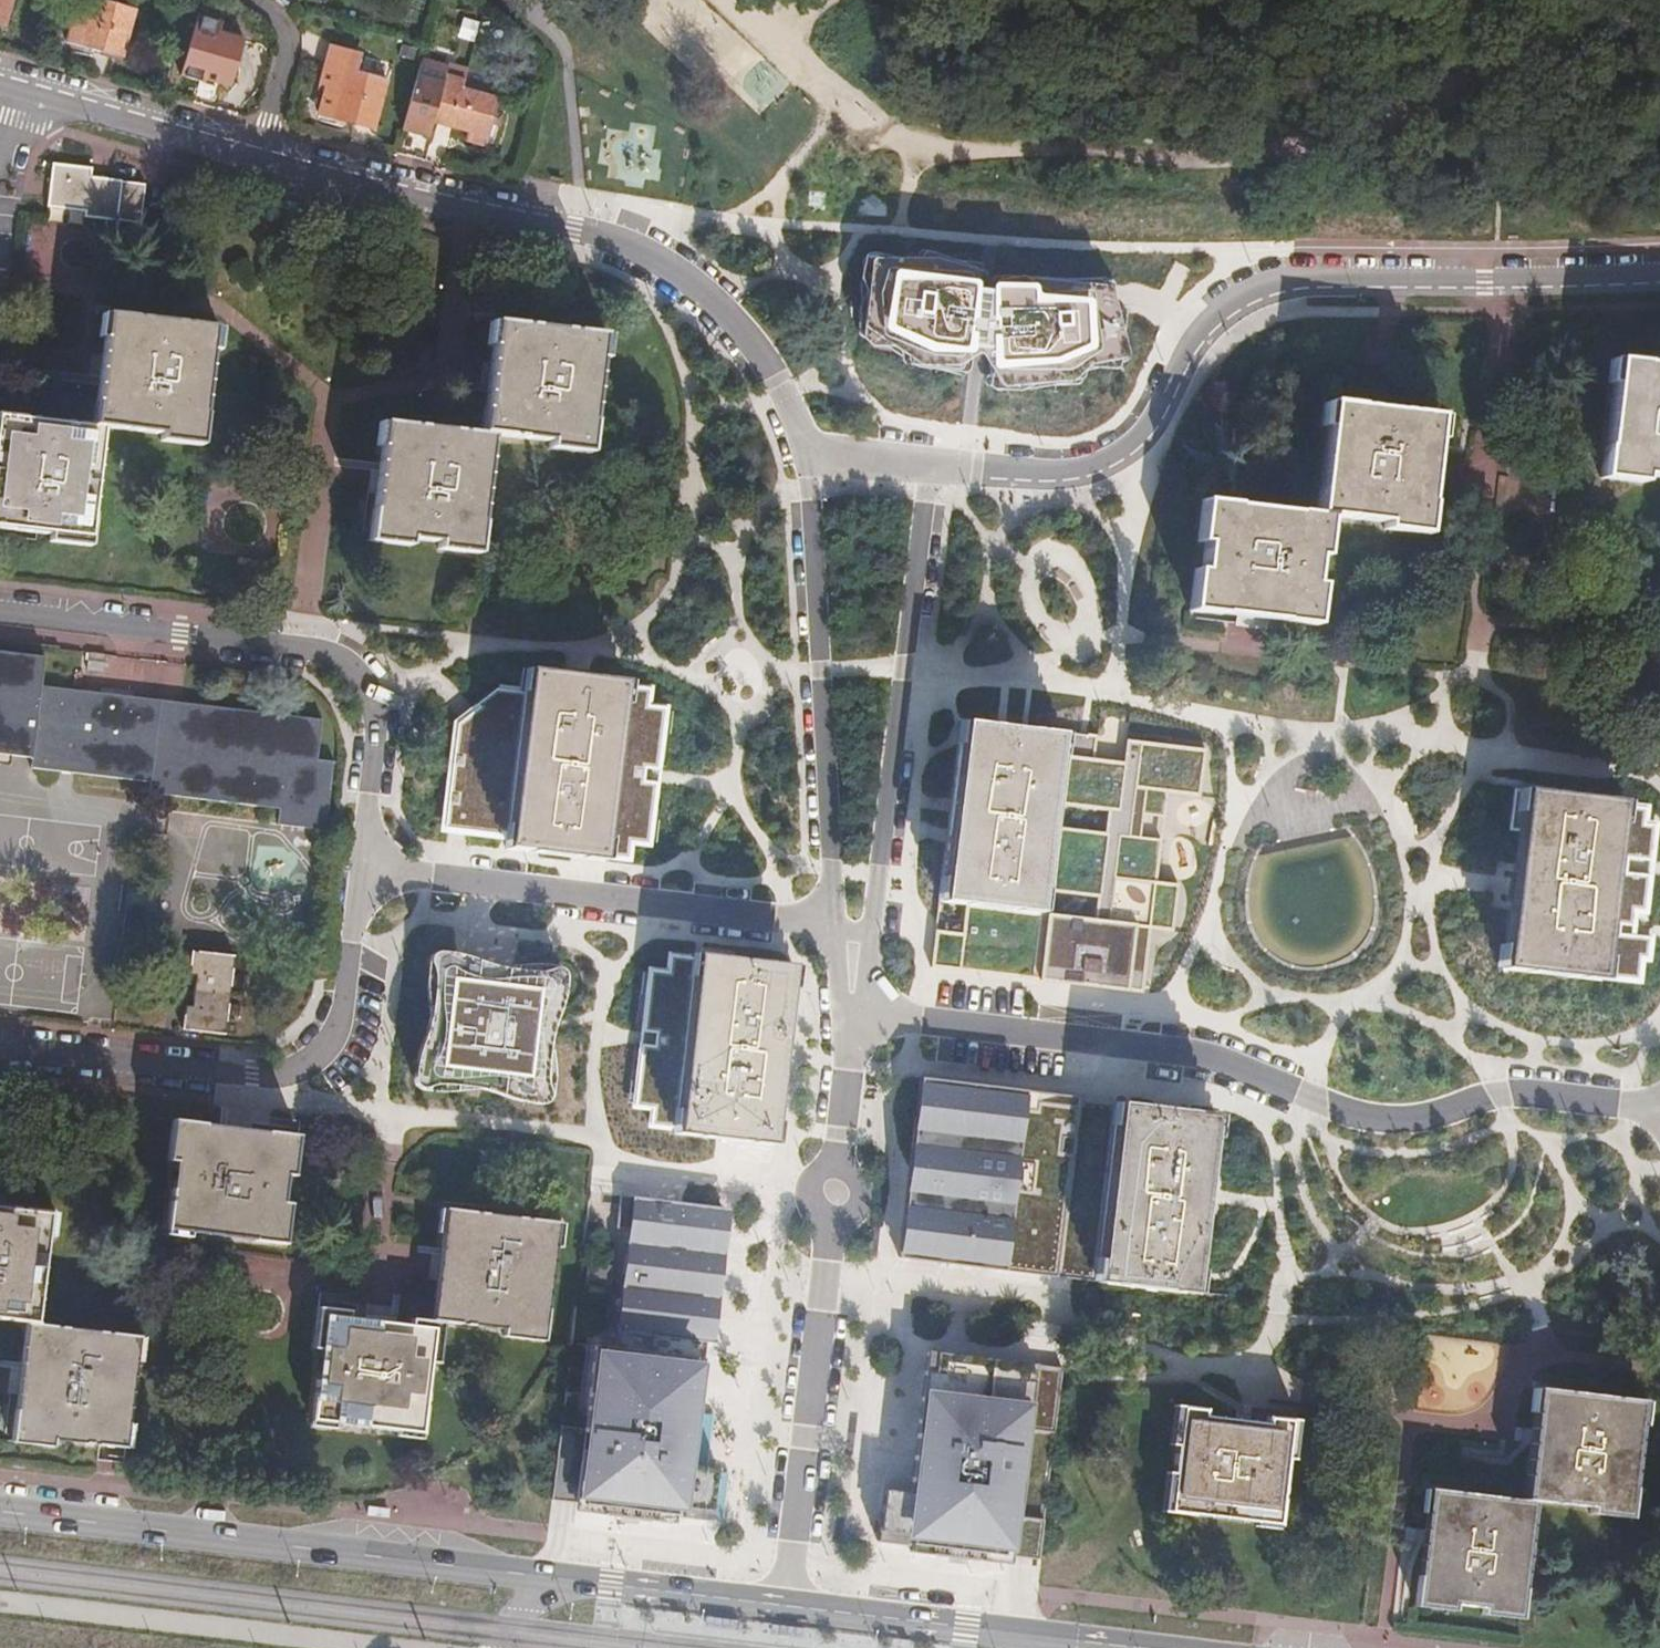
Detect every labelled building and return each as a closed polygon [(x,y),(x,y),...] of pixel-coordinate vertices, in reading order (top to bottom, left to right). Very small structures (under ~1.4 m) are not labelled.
[(2,29),(11,0),(0,0),(0,28),(2,29)] [(83,35),(67,30),(63,47),(118,62),(132,17),(91,5),(86,25),(83,35)] [(71,20),(67,30),(83,35),(86,25),(71,20)] [(195,30),(180,82),(210,91),(212,85),(238,93),(250,52),(223,45),(225,39),(195,30)] [(357,63),(328,55),(318,91),(324,93),(317,119),(372,135),(385,88),(353,79),(357,63)] [(421,61),(401,132),(426,138),(430,124),(463,133),(460,144),(481,150),(494,103),(485,100),(488,92),(479,89),(477,97),(460,93),(462,84),(463,82),(445,76),(446,69),(421,61)] [(479,89),(462,84),(460,93),(477,97),(479,89)] [(93,174),(56,169),(51,211),(87,215),(86,223),(139,229),(143,188),(92,182),(93,174)] [(879,253),(869,252),(863,255),(860,259),(854,286),(853,324),(857,325),(856,341),(857,344),(861,348),(869,351),(886,351),(894,356),(895,365),(898,368),(933,373),(933,380),(961,381),(961,377),(964,376),(966,373),(967,367),(967,361),(972,358),(976,360),(982,370),(981,382),(981,387),(983,390),(986,393),(1016,395),(1021,392),(1028,393),(1080,384),(1081,374),(1088,374),(1088,372),(1111,373),(1115,372),(1116,369),(1116,365),(1121,365),(1124,364),(1127,361),(1128,355),(1115,285),(1114,280),(1107,278),(1101,278),(1002,278),(991,278),(987,281),(982,287),(981,296),(976,295),(982,272),(980,267),(977,264),(952,261),(926,251),(920,251),(916,254),(915,260),(913,261),(879,253)] [(98,380),(92,432),(101,433),(158,441),(157,450),(198,455),(211,336),(105,324),(98,380)] [(489,403),(485,438),(493,439),(549,445),(549,453),(591,458),(605,340),(497,326),(489,403)] [(1611,364),(1598,475),(1659,482),(1659,370),(1611,364)] [(1443,418),(1333,405),(1321,517),(1333,518),(1389,524),(1389,530),(1430,535),(1439,451),(1443,418)] [(92,432),(0,421),(0,528),(46,534),(46,543),(88,548),(101,433),(92,432)] [(480,555),(493,439),(485,438),(386,425),(381,468),(372,541),(414,546),(415,541),(442,544),(441,550),(480,555)] [(1328,559),(1333,518),(1321,517),(1206,504),(1202,545),(1209,546),(1206,572),(1199,571),(1194,614),(1251,620),(1321,628),(1325,586),(1319,585),(1322,558),(1328,559)] [(0,651),(0,747),(30,750),(29,761),(143,774),(142,790),(165,793),(273,805),(272,820),(321,826),(328,759),(313,757),(317,717),(37,685),(39,655),(0,651)] [(507,840),(506,850),(607,860),(626,681),(527,669),(525,690),(507,840)] [(655,684),(626,681),(607,860),(633,863),(635,848),(654,850),(669,706),(653,704),(655,684)] [(507,840),(525,690),(495,687),(450,725),(436,835),(507,840)] [(962,722),(940,900),(1039,912),(1060,733),(1023,730),(962,722)] [(1103,738),(1060,733),(1039,912),(940,900),(933,965),(1131,985),(1136,922),(1173,926),(1177,884),(1161,882),(1164,848),(1129,844),(1132,813),(1167,816),(1170,790),(1204,794),(1208,748),(1140,741),(1138,764),(1102,760),(1103,738)] [(1528,788),(1516,786),(1510,830),(1522,832),(1528,788)] [(1522,832),(1506,967),(1604,978),(1624,803),(1624,800),(1528,788),(1522,832)] [(1649,806),(1624,803),(1604,978),(1636,982),(1639,955),(1647,956),(1649,937),(1634,936),(1637,910),(1645,911),(1649,875),(1628,873),(1629,859),(1651,862),(1655,825),(1647,824),(1649,806)] [(230,952),(189,948),(186,971),(193,972),(190,1004),(183,1003),(180,1025),(222,1030),(230,952)] [(671,1133),(694,952),(669,949),(667,969),(650,967),(631,1111),(648,1114),(646,1131),(671,1133)] [(794,964),(694,952),(671,1133),(772,1144),(794,964)] [(558,1016),(563,994),(566,983),(567,975),(564,969),(560,967),(548,965),(536,965),(526,965),(517,967),(508,968),(496,968),(483,966),(460,959),(435,955),(428,957),(423,961),(422,968),(426,982),(426,1004),(424,1015),(424,1019),(422,1027),(414,1047),(408,1069),(406,1079),(407,1090),(413,1094),(422,1097),(435,1097),(454,1096),(468,1095),(472,1095),(479,1096),(491,1100),(502,1106),(514,1108),(527,1110),(538,1109),(543,1108),(549,1105),(552,1094),(554,1085),(554,1077),(553,1059),(550,1043),(550,1035),(553,1025),(558,1016)] [(1074,1096),(917,1079),(897,1259),(1054,1276),(1074,1096)] [(1122,1101),(1074,1096),(1054,1276),(1099,1280),(1122,1101)] [(1122,1101),(1099,1280),(1197,1292),(1220,1112),(1122,1099),(1122,1101)] [(171,1162),(164,1227),(280,1240),(284,1203),(279,1202),(282,1175),(288,1176),(293,1134),(250,1129),(168,1119),(162,1161),(171,1162)] [(626,1195),(614,1286),(717,1300),(729,1209),(626,1195)] [(37,1321),(49,1206),(0,1201),(0,1317),(26,1320),(37,1321)] [(432,1253),(424,1317),(442,1319),(499,1326),(499,1333),(540,1338),(553,1220),(438,1207),(432,1253)] [(717,1300),(614,1286),(603,1355),(695,1367),(698,1346),(713,1348),(717,1300)] [(436,1362),(442,1319),(424,1317),(406,1315),(405,1323),(370,1319),(343,1315),(343,1308),(313,1304),(307,1346),(314,1347),(306,1423),(420,1435),(430,1362),(436,1362)] [(37,1321),(26,1320),(17,1395),(12,1439),(54,1443),(56,1437),(128,1445),(140,1333),(37,1321)] [(569,1500),(568,1509),(617,1515),(708,1526),(715,1474),(683,1470),(695,1367),(603,1355),(587,1352),(587,1356),(569,1500)] [(1037,1367),(924,1352),(906,1493),(881,1490),(874,1550),(939,1558),(1011,1567),(1013,1557),(1037,1371),(1037,1367)] [(551,1499),(569,1500),(587,1356),(570,1353),(551,1499)] [(1063,1369),(1037,1367),(1037,1371),(1013,1557),(1040,1561),(1063,1369)] [(1520,1496),(1535,1498),(1588,1503),(1587,1512),(1630,1516),(1644,1400),(1534,1387),(1529,1427),(1520,1496)] [(1173,1470),(1167,1469),(1163,1506),(1276,1520),(1284,1452),(1290,1452),(1295,1410),(1268,1408),(1268,1415),(1245,1413),(1206,1408),(1207,1401),(1176,1398),(1171,1439),(1177,1439),(1173,1470)] [(1535,1498),(1520,1496),(1433,1485),(1429,1526),(1420,1604),(1450,1608),(1450,1597),(1489,1602),(1489,1613),(1521,1616),(1535,1498)]
